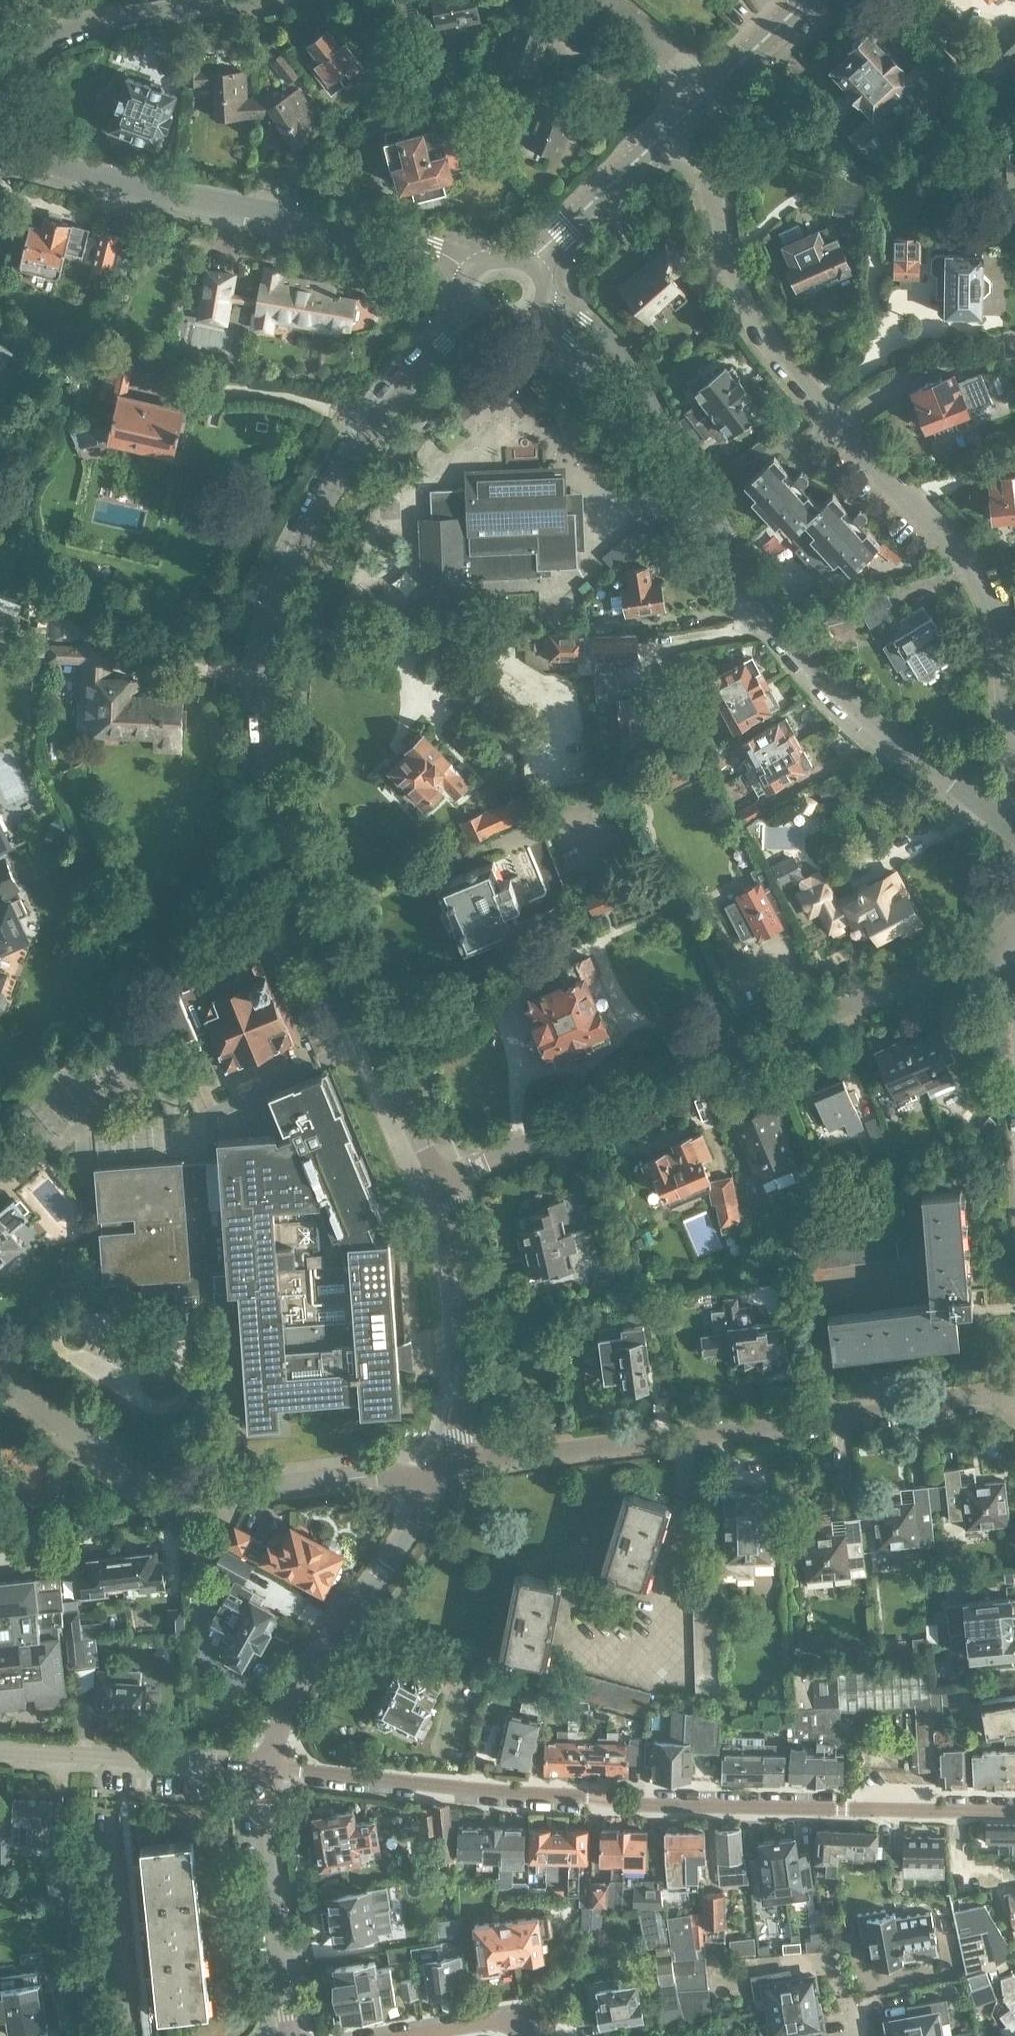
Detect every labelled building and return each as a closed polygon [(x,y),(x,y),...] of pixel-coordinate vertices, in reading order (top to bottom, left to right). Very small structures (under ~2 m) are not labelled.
[(422,30),(460,22),(461,25),(477,22),(476,19),(479,18),(476,4),(483,3),(483,0),(416,0),(422,30)] [(995,78),(1009,60),(1001,53),(953,15),(941,30),(958,43),(952,50),(984,75),(987,71),(995,78)] [(537,53),(545,30),(518,20),(517,22),(514,21),(508,38),(511,39),(503,60),(531,70),(532,68),(535,69),(540,54),(537,53)] [(1014,58),(1014,23),(995,43),(1012,60),(1014,58)] [(350,77),(364,67),(345,42),(340,46),(329,32),(325,35),(322,34),(314,40),(314,44),(309,47),(317,58),(310,63),(316,71),(314,73),(323,85),(329,81),(332,84),(347,73),(350,77)] [(944,101),(949,91),(922,61),(906,76),(898,67),(898,66),(886,53),(885,53),(868,34),(867,35),(860,34),(851,42),(852,49),(851,50),(853,52),(833,70),(850,89),(849,90),(858,100),(860,99),(873,113),(850,134),(864,149),(881,163),(926,104),(929,108),(944,101)] [(290,84),(301,75),(284,53),(272,62),(290,84)] [(449,79),(470,67),(458,53),(440,68),(449,79)] [(259,117),(258,99),(247,99),(245,72),(215,74),(215,70),(199,71),(198,56),(186,57),(188,86),(216,84),(218,119),(259,117)] [(379,57),(368,66),(383,85),(394,76),(379,57)] [(453,92),(475,87),(470,67),(449,79),(453,92)] [(142,147),(149,143),(158,147),(164,131),(167,132),(173,115),(170,114),(176,96),(161,91),(163,87),(151,83),(150,87),(126,78),(125,82),(123,81),(118,95),(121,96),(115,111),(113,110),(108,124),(110,125),(108,129),(128,136),(131,143),(142,147)] [(286,97),(258,99),(259,117),(276,116),(296,147),(320,131),(310,115),(315,112),(300,88),(286,97)] [(350,101),(345,94),(342,90),(333,98),(341,108),(350,101)] [(539,108),(525,103),(519,119),(522,121),(511,148),(552,163),(556,151),(559,152),(563,139),(561,138),(570,116),(541,105),(539,108)] [(365,138),(389,117),(380,107),(356,129),(365,138)] [(442,178),(451,175),(446,155),(442,156),(435,129),(416,134),(413,123),(401,126),(401,127),(385,131),(388,143),(387,143),(391,159),(389,159),(392,170),(397,168),(402,187),(412,185),(416,201),(446,194),(442,178)] [(1005,147),(1007,187),(1014,186),(1014,146),(1005,147)] [(856,234),(859,214),(864,188),(836,184),(831,214),(843,216),(840,232),(856,234)] [(90,226),(43,215),(40,223),(34,222),(29,224),(19,265),(23,270),(56,278),(60,275),(69,239),(86,244),(90,226)] [(822,283),(850,271),(836,238),(833,239),(828,227),(804,236),(799,224),(778,232),(784,245),(783,246),(792,265),(788,267),(797,286),(819,276),(822,283)] [(120,235),(101,230),(91,269),(111,274),(120,235)] [(921,261),(921,238),(893,237),(893,261),(894,261),(894,277),(900,277),(900,286),(912,286),(912,277),(928,277),(928,290),(937,290),(937,301),(945,301),(945,315),(981,315),(981,295),(982,295),(989,289),(989,279),(982,274),(982,254),(981,254),(981,244),(962,244),(962,254),(928,254),(928,261),(921,261)] [(672,278),(685,267),(681,251),(666,246),(618,287),(640,314),(638,316),(652,333),(662,324),(652,312),(680,287),(672,278)] [(133,250),(120,248),(114,273),(127,276),(133,250)] [(261,294),(241,290),(245,270),(212,264),(203,317),(236,323),(240,299),(259,302),(255,327),(272,330),(274,317),(334,328),(335,324),(349,327),(354,297),(340,295),(341,292),(281,282),(283,268),(266,265),(261,294)] [(174,455),(185,409),(126,395),(137,351),(112,345),(100,397),(118,401),(108,440),(174,455)] [(1014,370),(1014,354),(1005,355),(1006,365),(1010,370),(1014,370)] [(688,430),(694,425),(744,387),(738,380),(737,381),(735,379),(740,376),(731,365),(727,368),(725,366),(709,379),(704,373),(692,383),(697,389),(695,391),(701,399),(684,412),(686,415),(679,420),(685,432),(687,430),(688,430)] [(957,381),(954,374),(942,378),(941,376),(925,383),(926,385),(913,390),(920,410),(916,416),(920,424),(927,426),(927,427),(934,424),(938,435),(964,424),(960,414),(969,411),(968,410),(992,401),(981,372),(957,381)] [(744,387),(694,425),(705,438),(712,433),(719,441),(759,409),(758,408),(765,403),(755,390),(749,396),(748,395),(749,393),(744,387)] [(728,479),(734,474),(798,423),(791,415),(721,470),(728,479)] [(790,481),(784,475),(788,471),(775,457),(745,484),(756,496),(751,500),(776,527),(780,523),(800,544),(794,550),(821,579),(830,571),(826,566),(831,561),(834,563),(838,559),(850,573),(876,549),(896,565),(902,557),(883,542),(880,544),(868,531),(864,536),(858,530),(867,522),(867,520),(869,518),(863,512),(861,509),(859,511),(857,511),(848,519),(842,512),(847,508),(834,494),(820,506),(809,494),(805,498),(800,492),(808,484),(808,482),(810,480),(808,479),(808,478),(804,474),(802,471),(799,474),(798,473),(790,481)] [(550,567),(577,566),(576,548),(586,547),(583,488),(565,489),(564,464),(465,468),(466,487),(429,488),(430,517),(420,517),(422,577),(459,575),(459,579),(551,575),(550,567)] [(1003,475),(1003,478),(990,479),(992,501),(989,502),(985,505),(986,514),(990,517),(993,517),(993,520),(1014,518),(1014,474),(1003,475)] [(665,609),(660,583),(650,585),(647,567),(626,570),(629,588),(622,589),(626,615),(665,609)] [(812,587),(798,600),(807,609),(820,596),(812,587)] [(858,600),(862,614),(863,614),(870,626),(889,615),(885,608),(892,603),(883,588),(857,595),(858,600)] [(857,616),(853,602),(852,597),(837,601),(839,606),(824,611),(829,629),(839,626),(838,622),(839,621),(857,616)] [(929,618),(922,606),(899,620),(903,627),(896,631),(900,636),(884,646),(898,668),(909,662),(919,677),(922,676),(924,679),(928,680),(935,676),(936,671),(934,668),(953,656),(939,635),(941,633),(931,617),(929,618)] [(54,640),(73,641),(74,614),(55,614),(54,640)] [(594,635),(611,635),(611,621),(592,621),(591,633),(591,635),(594,635)] [(48,627),(38,626),(36,626),(34,654),(47,655),(48,627)] [(591,633),(547,633),(547,638),(549,638),(549,654),(547,654),(547,659),(577,659),(577,671),(592,671),(592,666),(594,666),(594,635),(591,635),(591,633)] [(611,635),(594,635),(594,666),(596,700),(616,698),(623,744),(641,742),(641,740),(665,737),(661,716),(674,714),(670,687),(668,683),(633,688),(618,690),(616,659),(637,660),(638,635),(611,635)] [(181,750),(184,697),(137,695),(138,690),(130,690),(130,679),(111,678),(113,639),(85,638),(85,646),(52,644),(52,659),(85,660),(82,730),(155,733),(154,748),(181,750)] [(721,705),(766,681),(753,657),(708,681),(721,705)] [(725,734),(735,729),(779,705),(766,681),(721,705),(727,715),(717,721),(725,734)] [(749,769),(799,742),(786,719),(742,743),(749,757),(744,761),(749,769)] [(454,794),(469,780),(424,734),(410,748),(411,750),(392,768),(395,771),(388,777),(390,779),(388,781),(398,792),(400,790),(402,792),(409,786),(424,801),(444,783),(454,794)] [(799,742),(749,769),(749,770),(746,771),(759,794),(812,765),(799,742)] [(46,744),(46,754),(56,754),(56,744),(46,744)] [(717,748),(706,754),(716,771),(727,765),(717,748)] [(818,789),(825,802),(849,789),(843,776),(818,789)] [(811,814),(818,801),(804,793),(797,805),(811,814)] [(471,840),(530,813),(522,795),(463,822),(471,840)] [(741,823),(743,826),(763,815),(755,801),(735,812),(741,823)] [(4,852),(12,847),(0,821),(0,950),(0,949),(21,940),(24,932),(17,917),(27,913),(18,891),(21,889),(4,852)] [(806,878),(804,876),(801,871),(792,855),(772,866),(782,884),(791,879),(797,882),(800,884),(802,889),(799,890),(811,914),(820,909),(831,929),(833,929),(835,932),(842,929),(840,924),(853,917),(856,922),(868,916),(877,934),(897,924),(901,932),(921,922),(895,871),(839,900),(827,877),(824,877),(820,871),(806,878)] [(501,878),(494,860),(438,883),(466,950),(521,927),(513,907),(523,903),(511,874),(501,878)] [(780,899),(776,890),(763,866),(752,871),(759,886),(740,895),(736,887),(718,897),(725,910),(727,909),(738,931),(760,935),(779,925),(769,905),(780,899)] [(594,916),(618,905),(611,887),(586,898),(594,916)] [(274,990),(258,953),(206,974),(209,980),(195,986),(191,976),(156,1002),(179,1057),(206,1046),(200,1033),(202,1032),(212,1055),(220,1052),(227,1070),(302,1039),(281,987),(274,990)] [(549,1047),(550,1050),(566,1044),(571,1055),(576,1053),(579,1058),(591,1053),(589,1048),(594,1046),(589,1034),(604,1027),(586,983),(598,977),(589,955),(558,968),(562,977),(547,983),(550,990),(535,996),(530,994),(526,1004),(532,1006),(543,1034),(538,1036),(536,1040),(539,1048),(544,1050),(549,1047)] [(943,1028),(909,1043),(931,1095),(956,1084),(947,1061),(955,1057),(943,1028)] [(896,1100),(927,1087),(907,1038),(881,1049),(888,1065),(882,1067),(896,1100)] [(198,1153),(97,1160),(101,1211),(137,1208),(137,1221),(102,1223),(106,1275),(124,1273),(142,1272),(143,1286),(176,1283),(177,1297),(174,1297),(174,1299),(218,1296),(236,1294),(236,1293),(233,1293),(232,1283),(242,1282),(252,1415),(266,1414),(279,1413),(278,1393),(362,1387),(363,1400),(402,1397),(390,1232),(374,1233),(369,1221),(366,1213),(382,1207),(326,1069),(279,1088),(297,1131),(282,1137),(278,1127),(219,1130),(220,1151),(198,1153)] [(856,1092),(851,1094),(844,1078),(813,1091),(829,1130),(846,1124),(850,1135),(865,1128),(854,1103),(860,1101),(856,1092)] [(789,1153),(771,1108),(757,1114),(758,1115),(738,1123),(738,1122),(736,1123),(755,1168),(755,1167),(762,1183),(797,1167),(791,1152),(789,1153)] [(875,1143),(888,1137),(878,1116),(865,1122),(875,1143)] [(712,1155),(702,1131),(675,1143),(674,1140),(657,1147),(660,1156),(641,1164),(638,1170),(642,1180),(648,1182),(651,1181),(651,1182),(659,1179),(666,1195),(668,1194),(672,1203),(677,1205),(689,1200),(689,1198),(710,1189),(713,1203),(716,1202),(718,1204),(724,1230),(740,1227),(734,1204),(737,1203),(731,1176),(710,1181),(701,1160),(712,1155)] [(875,1157),(889,1156),(888,1144),(873,1146),(875,1157)] [(958,1322),(971,1321),(970,1307),(975,1306),(973,1289),(969,1289),(961,1188),(924,1191),(932,1303),(831,1315),(835,1352),(960,1337),(958,1322)] [(23,1244),(10,1229),(28,1214),(13,1196),(0,1207),(0,1263),(23,1244)] [(549,1237),(566,1234),(563,1218),(568,1217),(564,1199),(549,1203),(549,1206),(533,1210),(534,1213),(515,1218),(522,1247),(545,1241),(545,1239),(549,1238),(549,1237)] [(545,1241),(522,1247),(528,1276),(551,1271),(552,1275),(575,1270),(571,1252),(576,1250),(572,1232),(566,1234),(549,1237),(549,1238),(545,1239),(545,1241)] [(884,1234),(887,1259),(898,1257),(897,1233),(884,1234)] [(875,1260),(887,1259),(884,1234),(872,1236),(875,1260)] [(863,1261),(875,1260),(872,1236),(861,1237),(863,1261)] [(852,1263),(863,1261),(861,1237),(849,1238),(852,1263)] [(838,1240),(840,1264),(852,1263),(849,1238),(838,1240)] [(829,1265),(840,1264),(838,1240),(826,1241),(829,1265)] [(817,1266),(829,1265),(826,1241),(814,1242),(817,1266)] [(805,1268),(817,1266),(814,1242),(803,1243),(805,1268)] [(794,1269),(805,1268),(803,1243),(792,1245),(794,1269)] [(739,1307),(738,1297),(725,1299),(726,1310),(712,1311),(715,1329),(722,1328),(723,1332),(701,1335),(704,1355),(731,1351),(733,1364),(758,1360),(759,1367),(772,1365),(771,1359),(788,1356),(783,1320),(756,1323),(753,1305),(739,1307)] [(646,1358),(649,1357),(647,1339),(646,1340),(644,1325),(624,1327),(625,1335),(620,1335),(619,1325),(601,1328),(602,1338),(601,1338),(602,1346),(594,1347),(591,1351),(593,1370),(597,1371),(605,1371),(606,1379),(625,1377),(626,1388),(649,1385),(646,1358)] [(944,1469),(950,1521),(965,1519),(966,1531),(1010,1526),(1005,1480),(963,1485),(961,1467),(944,1469)] [(866,1566),(895,1563),(894,1547),(921,1544),(936,1543),(935,1536),(929,1485),(913,1487),(915,1500),(872,1506),(877,1549),(865,1550),(866,1566)] [(770,1535),(768,1495),(768,1488),(727,1490),(729,1547),(723,1547),(724,1575),(738,1575),(738,1579),(758,1579),(758,1565),(778,1565),(777,1535),(770,1535)] [(660,1535),(656,1534),(665,1503),(637,1495),(638,1493),(632,1491),(631,1493),(629,1492),(605,1570),(606,1571),(605,1573),(613,1576),(614,1573),(641,1581),(650,1550),(655,1552),(660,1535)] [(807,1581),(852,1576),(867,1574),(866,1566),(865,1550),(861,1516),(845,1518),(846,1532),(802,1537),(807,1581)] [(271,1537),(267,1543),(236,1526),(227,1542),(243,1551),(245,1547),(323,1589),(342,1553),(292,1527),(289,1533),(280,1532),(271,1537)] [(202,1536),(190,1556),(213,1568),(223,1549),(202,1536)] [(254,1564),(224,1548),(212,1570),(233,1582),(230,1587),(229,1587),(222,1601),(219,1599),(211,1612),(214,1614),(207,1627),(224,1638),(219,1647),(229,1653),(226,1658),(242,1667),(255,1644),(261,1648),(270,1632),(266,1629),(276,1612),(261,1604),(265,1597),(242,1585),(254,1564)] [(119,1555),(122,1581),(138,1579),(139,1589),(165,1586),(162,1560),(157,1560),(156,1551),(119,1555)] [(122,1581),(119,1555),(84,1559),(85,1569),(79,1569),(82,1596),(107,1593),(106,1583),(122,1581)] [(552,1631),(556,1613),(551,1612),(557,1580),(528,1575),(529,1573),(522,1572),(522,1574),(519,1573),(504,1654),(507,1655),(507,1656),(513,1658),(513,1656),(542,1662),(548,1630),(552,1631)] [(0,1584),(0,1707),(27,1704),(26,1696),(36,1695),(37,1707),(68,1704),(59,1625),(61,1625),(56,1578),(32,1581),(0,1584)] [(692,1591),(716,1590),(716,1578),(692,1579),(692,1591)] [(693,1603),(717,1602),(716,1590),(692,1591),(693,1603)] [(1011,1625),(1011,1617),(1012,1617),(1012,1615),(1014,1614),(1014,1598),(1010,1599),(1010,1597),(965,1601),(967,1614),(948,1616),(950,1632),(1011,1625)] [(717,1602),(693,1603),(693,1615),(717,1614),(717,1602)] [(169,1635),(184,1634),(183,1607),(168,1608),(169,1635)] [(84,1637),(81,1614),(80,1609),(66,1611),(68,1638),(84,1637)] [(693,1627),(717,1626),(717,1614),(693,1615),(693,1627)] [(927,1634),(938,1633),(937,1623),(926,1624),(927,1634)] [(950,1632),(952,1648),(970,1646),(971,1658),(997,1655),(998,1666),(1014,1664),(1014,1653),(1014,1645),(1014,1633),(1012,1633),(1011,1625),(950,1632)] [(717,1626),(693,1627),(694,1639),(718,1638),(717,1626)] [(938,1633),(927,1634),(928,1645),(939,1644),(938,1633)] [(95,1637),(96,1637),(95,1636),(84,1637),(68,1638),(71,1667),(98,1664),(95,1637)] [(929,1658),(927,1637),(914,1638),(916,1659),(929,1658)] [(694,1651),(718,1650),(718,1638),(694,1639),(694,1651)] [(907,1638),(883,1641),(885,1662),(909,1660),(907,1638)] [(694,1663),(718,1662),(718,1650),(694,1651),(694,1663)] [(718,1662),(694,1663),(695,1675),(719,1674),(718,1662)] [(482,1678),(484,1670),(461,1664),(459,1671),(482,1678)] [(439,1689),(442,1683),(419,1670),(417,1673),(416,1672),(414,1675),(398,1666),(397,1668),(396,1667),(390,1668),(386,1675),(388,1680),(390,1681),(389,1683),(391,1684),(386,1693),(387,1694),(378,1711),(380,1713),(377,1719),(379,1725),(385,1728),(392,1726),(395,1720),(424,1736),(433,1718),(428,1716),(433,1705),(432,1705),(440,1690),(439,1689)] [(931,1703),(929,1667),(838,1673),(838,1670),(792,1673),(794,1735),(817,1740),(827,1742),(840,1745),(841,1745),(842,1741),(830,1725),(840,1717),(841,1717),(841,1711),(916,1706),(918,1746),(912,1747),(913,1772),(936,1770),(935,1740),(934,1728),(933,1702),(931,1703)] [(155,1707),(155,1704),(152,1698),(143,1697),(144,1683),(111,1682),(112,1672),(98,1671),(97,1709),(148,1711),(153,1710),(155,1707)] [(587,1699),(593,1676),(581,1672),(575,1695),(587,1699)] [(695,1687),(719,1686),(719,1674),(695,1675),(695,1687)] [(598,1702),(605,1679),(593,1676),(587,1699),(598,1702)] [(610,1705),(616,1682),(605,1679),(598,1702),(610,1705)] [(622,1708),(628,1685),(616,1682),(610,1705),(622,1708)] [(633,1711),(639,1688),(628,1685),(622,1708),(633,1711)] [(719,1686),(695,1687),(695,1699),(719,1698),(719,1686)] [(639,1688),(633,1711),(645,1714),(651,1691),(639,1688)] [(934,1728),(945,1727),(943,1702),(942,1689),(942,1688),(932,1689),(933,1702),(934,1728)] [(942,1689),(943,1702),(957,1702),(956,1688),(942,1689)] [(555,1691),(552,1701),(557,1702),(567,1705),(569,1695),(555,1691)] [(988,1698),(982,1699),(988,1735),(1014,1731),(1014,1694),(988,1698)] [(569,1695),(567,1705),(583,1709),(585,1700),(569,1695)] [(721,1703),(721,1718),(732,1721),(732,1703),(721,1703)] [(609,1720),(612,1711),(597,1707),(594,1716),(609,1720)] [(612,1711),(609,1720),(624,1724),(626,1715),(612,1711)] [(679,1741),(658,1741),(655,1741),(654,1779),(691,1780),(692,1750),(720,1751),(720,1731),(721,1718),(686,1711),(685,1741),(679,1741)] [(532,1767),(542,1720),(509,1713),(498,1760),(532,1767)] [(953,1727),(945,1727),(934,1728),(935,1740),(936,1770),(937,1785),(968,1786),(967,1747),(954,1748),(953,1727)] [(568,1730),(559,1730),(558,1739),(547,1738),(546,1769),(567,1770),(568,1730)] [(586,1771),(587,1740),(577,1739),(578,1731),(568,1730),(567,1770),(586,1771)] [(608,1731),(608,1736),(607,1771),(628,1772),(629,1764),(641,1764),(642,1739),(630,1739),(629,1741),(618,1740),(618,1731),(608,1731)] [(744,1781),(745,1736),(730,1736),(730,1732),(720,1731),(720,1751),(724,1751),(724,1780),(744,1781)] [(587,1740),(586,1771),(607,1771),(608,1736),(599,1735),(599,1740),(587,1740)] [(745,1736),(744,1781),(763,1781),(764,1744),(764,1736),(745,1736)] [(810,1749),(806,1749),(805,1781),(824,1782),(824,1753),(826,1753),(827,1742),(817,1740),(816,1753),(810,1753),(810,1749)] [(840,1745),(827,1742),(826,1753),(824,1753),(824,1782),(843,1782),(844,1754),(836,1754),(837,1748),(839,1748),(840,1745)] [(1007,1786),(1006,1749),(1005,1742),(995,1743),(994,1750),(983,1750),(983,1753),(973,1753),(974,1786),(1007,1786)] [(1005,1742),(1006,1749),(1007,1786),(1014,1787),(1014,1742),(1005,1742)] [(764,1744),(763,1781),(784,1782),(785,1744),(764,1744)] [(805,1781),(806,1749),(806,1748),(791,1747),(790,1781),(805,1781)] [(13,1835),(13,1851),(55,1853),(56,1851),(56,1840),(57,1815),(51,1815),(51,1801),(15,1800),(13,1835)] [(432,1806),(435,1831),(438,1861),(455,1859),(449,1806),(448,1804),(432,1803),(432,1806)] [(334,1812),(333,1805),(315,1807),(316,1816),(315,1816),(319,1840),(377,1831),(375,1819),(355,1822),(353,1809),(334,1812)] [(422,1819),(423,1832),(435,1831),(432,1806),(420,1808),(422,1819),(421,1819),(422,1819)] [(412,1833),(423,1832),(422,1819),(421,1819),(411,1820),(411,1825),(412,1833)] [(986,1823),(986,1841),(1012,1842),(1012,1855),(1014,1855),(1014,1824),(986,1823)] [(401,1836),(412,1833),(411,1825),(400,1827),(401,1836)] [(482,1859),(483,1826),(458,1825),(457,1858),(477,1858),(482,1859)] [(482,1859),(477,1858),(477,1867),(492,1867),(492,1859),(500,1859),(503,1859),(503,1825),(487,1825),(487,1826),(483,1826),(482,1859)] [(523,1864),(524,1827),(503,1825),(503,1859),(500,1859),(499,1876),(497,1876),(497,1886),(508,1886),(509,1895),(527,1895),(528,1884),(527,1882),(511,1882),(512,1870),(523,1870),(523,1864)] [(687,1878),(686,1830),(686,1825),(666,1826),(667,1861),(669,1883),(670,1889),(689,1889),(688,1885),(687,1878)] [(551,1843),(551,1829),(551,1826),(529,1826),(528,1860),(537,1860),(536,1871),(546,1872),(547,1843),(551,1843)] [(691,1830),(686,1830),(687,1878),(688,1885),(700,1885),(699,1860),(706,1859),(705,1829),(701,1826),(693,1827),(691,1830)] [(587,1861),(588,1828),(567,1827),(567,1829),(566,1843),(569,1843),(568,1861),(568,1872),(568,1890),(579,1890),(580,1861),(587,1861)] [(746,1870),(745,1856),(742,1857),(740,1827),(715,1828),(719,1879),(729,1879),(729,1871),(746,1870)] [(836,1852),(838,1829),(819,1828),(817,1860),(827,1860),(826,1881),(836,1882),(837,1868),(838,1852),(836,1852)] [(547,1843),(546,1872),(556,1872),(556,1860),(568,1861),(569,1843),(566,1843),(567,1829),(551,1829),(551,1843),(547,1843)] [(621,1884),(622,1884),(623,1865),(624,1829),(602,1829),(601,1864),(611,1865),(611,1878),(608,1884),(621,1884)] [(623,1865),(635,1865),(646,1866),(647,1831),(629,1830),(629,1829),(624,1829),(623,1865)] [(891,1857),(891,1846),(877,1845),(877,1831),(838,1829),(836,1852),(838,1852),(837,1868),(852,1869),(853,1856),(876,1858),(876,1856),(891,1857)] [(377,1831),(319,1840),(323,1864),(325,1864),(326,1871),(344,1868),(342,1860),(361,1857),(361,1859),(382,1856),(379,1841),(378,1841),(377,1831)] [(0,1833),(0,1869),(9,1869),(9,1833),(0,1833)] [(904,1835),(904,1865),(929,1865),(928,1876),(944,1876),(945,1836),(904,1835)] [(776,1897),(777,1839),(761,1839),(761,1849),(752,1849),(752,1897),(776,1897)] [(804,1840),(777,1839),(776,1897),(776,1899),(808,1901),(810,1852),(803,1852),(804,1840)] [(160,2015),(210,2010),(192,1840),(142,1846),(160,2015)] [(56,1851),(55,1853),(55,1860),(55,1868),(54,1885),(49,1884),(48,1907),(70,1908),(70,1912),(84,1909),(80,1886),(78,1886),(73,1852),(56,1851)] [(621,1884),(608,1884),(590,1883),(590,1906),(622,1907),(622,1891),(622,1884),(621,1884)] [(528,1884),(527,1895),(546,1895),(546,1885),(528,1885),(528,1884)] [(509,1897),(509,1895),(508,1886),(497,1886),(497,1897),(509,1897)] [(380,1889),(379,1887),(331,1896),(333,1907),(322,1909),(325,1928),(336,1926),(337,1938),(388,1930),(385,1914),(384,1915),(383,1911),(377,1912),(376,1908),(391,1906),(387,1887),(380,1889)] [(666,1908),(662,1888),(634,1888),(633,1907),(640,1907),(666,1908)] [(706,1941),(726,1940),(724,1891),(703,1892),(705,1923),(706,1941)] [(1005,1893),(1008,1908),(1011,1908),(1012,1913),(1014,1913),(1014,1915),(1014,1891),(1005,1893)] [(7,1905),(20,1906),(19,1892),(7,1892),(7,1905)] [(961,1936),(978,1932),(971,1896),(952,1900),(961,1936)] [(509,1919),(509,1897),(497,1897),(497,1898),(493,1898),(493,1921),(496,1920),(499,1937),(513,1935),(516,1937),(518,1959),(524,1958),(531,1963),(539,1962),(543,1956),(541,1935),(552,1934),(549,1913),(509,1919)] [(667,1916),(666,1908),(640,1907),(647,1946),(650,1945),(656,1946),(664,2002),(659,2003),(662,2029),(686,2023),(686,2022),(674,1958),(667,1916)] [(884,1909),(856,1914),(862,1941),(869,1940),(871,1950),(872,1950),(875,1966),(902,1961),(899,1947),(935,1941),(932,1928),(934,1928),(933,1923),(932,1923),(929,1911),(894,1917),(893,1912),(885,1913),(884,1909)] [(674,1958),(707,1956),(706,1947),(707,1947),(707,1945),(696,1946),(693,1924),(691,1912),(667,1916),(674,1958)] [(439,1935),(462,1933),(460,1919),(437,1921),(439,1935)] [(496,1920),(493,1921),(475,1923),(480,1964),(483,1964),(485,1975),(501,1973),(500,1962),(518,1959),(516,1937),(513,1935),(499,1937),(496,1920)] [(706,1941),(705,1923),(693,1924),(696,1946),(707,1945),(706,1941)] [(998,1927),(978,1932),(961,1936),(970,1974),(987,1970),(999,1967),(998,1964),(1014,1954),(998,1927)] [(741,1955),(759,1954),(759,1952),(756,1932),(737,1934),(741,1955)] [(848,1948),(845,1934),(830,1937),(833,1949),(848,1948)] [(434,1958),(432,1945),(411,1948),(413,1959),(414,1965),(416,1978),(417,1984),(428,1982),(430,1995),(466,1990),(460,1954),(434,1958)] [(390,1962),(413,1959),(411,1948),(388,1952),(390,1962)] [(686,2022),(703,2018),(713,2015),(707,1960),(707,1956),(674,1958),(686,2022)] [(335,1992),(393,1982),(390,1965),(376,1968),(375,1960),(327,1968),(329,1979),(336,1982),(335,1992)] [(0,1996),(0,2016),(5,2015),(8,2034),(48,2027),(48,2025),(60,2023),(57,2006),(53,2007),(50,1987),(39,1989),(36,1969),(0,1976),(0,1991),(1,1995),(0,1996)] [(768,2009),(817,2001),(813,1977),(784,1981),(782,1969),(750,1975),(754,1998),(766,1996),(768,2009)] [(972,1987),(991,1980),(987,1970),(970,1974),(967,1975),(972,1987)] [(1011,2022),(1014,2019),(1014,2012),(1013,2010),(1014,2009),(1014,1977),(1012,1972),(1001,1976),(1004,1996),(1008,2002),(997,2009),(1004,2019),(1000,2022),(1003,2026),(1000,2029),(1006,2035),(1014,2035),(1014,2027),(1011,2022)] [(641,1998),(653,1995),(651,1980),(638,1982),(637,1980),(620,1983),(619,1976),(586,1982),(589,2001),(598,2000),(602,2024),(644,2017),(641,1998)] [(416,1978),(405,1980),(401,1980),(404,1998),(419,1996),(417,1984),(416,1978)] [(991,1980),(972,1987),(977,2002),(996,1995),(991,1980)] [(393,1982),(335,1992),(339,2004),(333,2008),(335,2020),(383,2012),(381,2003),(396,2000),(393,1982)] [(938,2022),(950,2020),(946,1997),(913,2003),(915,2015),(887,2020),(889,2030),(886,2031),(887,2035),(940,2035),(938,2022)] [(768,2009),(770,2023),(758,2025),(760,2035),(794,2035),(793,2030),(821,2025),(819,2016),(822,2015),(820,2002),(817,2003),(817,2001),(768,2009)]
